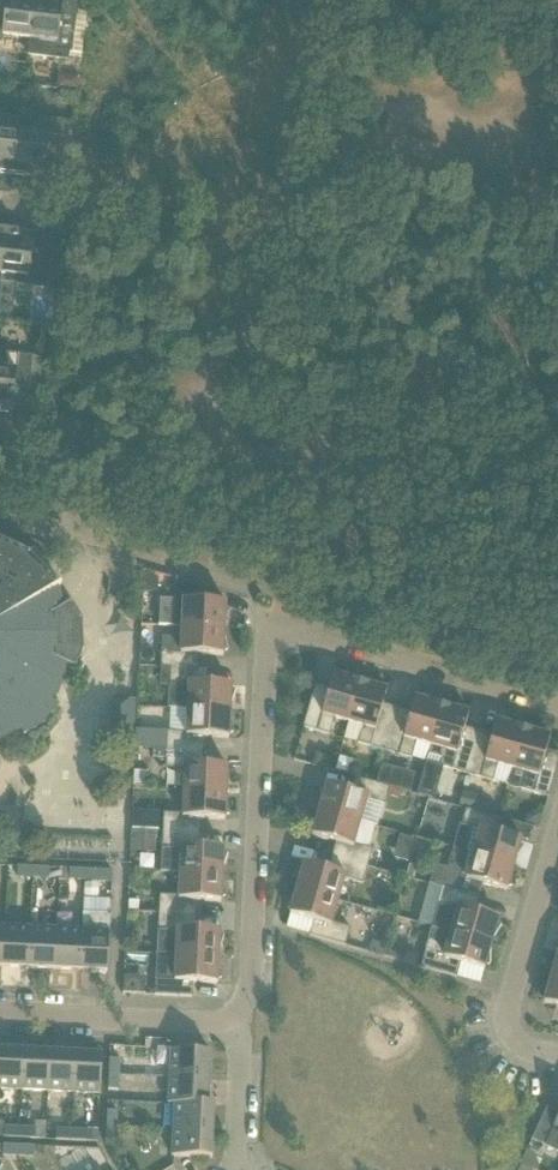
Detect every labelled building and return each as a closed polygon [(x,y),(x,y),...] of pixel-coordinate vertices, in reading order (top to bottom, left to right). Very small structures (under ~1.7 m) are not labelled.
[(35,0),(7,0),(4,17),(0,16),(0,44),(2,45),(3,36),(30,40),(35,0)] [(30,40),(28,56),(71,61),(77,13),(62,11),(63,1),(56,0),(35,0),(30,40)] [(55,86),(74,88),(76,75),(57,72),(55,86)] [(57,103),(73,105),(74,91),(59,89),(57,103)] [(18,133),(13,175),(41,179),(43,156),(58,158),(62,121),(43,119),(34,126),(33,135),(18,133)] [(18,133),(0,131),(0,174),(13,175),(18,133)] [(0,275),(0,278),(0,283),(26,287),(26,288),(48,290),(50,271),(45,271),(48,251),(53,251),(53,250),(32,247),(34,236),(6,233),(0,275)] [(14,391),(37,394),(42,358),(6,354),(4,371),(0,370),(0,413),(11,414),(14,391)] [(3,739),(20,729),(24,735),(43,724),(56,705),(50,701),(62,685),(62,671),(65,664),(75,668),(84,651),(83,638),(82,619),(72,603),(63,608),(59,602),(57,587),(44,573),(49,568),(34,551),(14,542),(11,548),(0,543),(0,740),(3,739)] [(204,603),(204,588),(176,580),(174,628),(182,628),(224,630),(224,626),(230,609),(225,608),(226,604),(204,603)] [(223,652),(228,652),(224,634),(224,630),(182,628),(181,637),(162,637),(160,669),(170,669),(198,670),(199,656),(223,657),(223,652)] [(235,691),(231,690),(231,686),(207,685),(207,670),(198,670),(170,669),(160,669),(160,686),(169,687),(168,709),(182,710),(187,710),(187,711),(230,712),(230,708),(235,691)] [(348,724),(360,683),(356,681),(340,672),(337,676),(333,675),(328,696),(313,692),(303,729),(330,736),(335,720),(348,724)] [(395,715),(381,711),(387,690),(383,689),(383,685),(365,684),(360,683),(348,724),(362,728),(357,744),(385,752),(395,715)] [(430,747),(442,706),(437,705),(421,695),(419,699),(415,698),(409,719),(395,715),(385,752),(412,759),(416,743),(430,747)] [(112,729),(129,730),(130,700),(113,699),(112,729)] [(469,714),(465,712),(465,708),(446,707),(442,706),(430,747),(426,764),(466,775),(477,738),(463,734),(469,714)] [(233,734),(230,717),(230,712),(187,711),(187,710),(182,710),(181,733),(167,732),(166,751),(204,752),(204,738),(229,739),(229,735),(233,734)] [(512,770),(523,729),(519,728),(503,718),(500,723),(497,721),(491,742),(477,738),(466,775),(507,787),(512,770)] [(544,757),(550,737),(546,736),(546,731),(528,730),(523,729),(512,770),(525,774),(521,790),(548,798),(557,763),(557,761),(544,757)] [(232,773),(227,772),(227,768),(203,767),(204,752),(166,751),(165,769),(184,770),(183,792),(226,794),(226,790),(232,773)] [(384,762),(378,782),(412,792),(418,772),(384,762)] [(366,801),(385,806),(390,788),(354,778),(350,792),(326,786),(325,789),(321,790),(320,807),(319,811),(360,823),(366,801)] [(230,816),(226,798),(226,794),(183,792),(182,815),(163,814),(162,831),(162,832),(200,834),(200,820),(225,821),(225,816),(230,816)] [(524,847),(520,845),(521,841),(498,834),(501,820),(465,810),(454,849),(514,866),(515,862),(524,847)] [(354,845),(360,823),(319,811),(318,815),(309,830),(313,833),(312,837),(336,843),(332,857),(367,867),(372,850),(354,845)] [(132,830),(131,853),(155,855),(156,831),(132,830)] [(223,854),(224,850),(199,848),(200,834),(162,832),(160,873),(180,874),(222,876),(223,872),(228,855),(223,854)] [(512,888),(513,870),(514,866),(454,849),(448,871),(434,868),(429,885),(443,889),(479,899),(483,885),(507,892),(508,888),(512,888)] [(363,885),(367,867),(332,857),(328,871),(304,864),(303,868),(298,868),(298,886),(297,890),(338,902),(344,880),(363,885)] [(34,879),(34,868),(19,867),(18,878),(34,879)] [(49,869),(34,868),(34,879),(48,880),(49,869)] [(70,870),(70,880),(86,881),(86,870),(70,870)] [(86,870),(86,881),(112,882),(112,871),(86,870)] [(226,897),(222,880),(222,876),(180,874),(179,897),(159,896),(159,914),(196,916),(196,901),(221,903),(221,898),(226,897)] [(502,926),(498,924),(499,920),(475,913),(479,899),(443,889),(432,928),(491,945),(493,941),(502,926)] [(332,924),(338,902),(297,890),(296,894),(287,909),(291,911),(290,916),(313,922),(309,936),(345,946),(350,929),(332,924)] [(107,972),(108,948),(109,933),(110,915),(83,914),(83,932),(81,971),(107,972)] [(224,937),(219,936),(220,931),(195,930),(196,916),(159,914),(157,955),(174,956),(176,956),(218,958),(219,954),(224,937)] [(29,968),(30,929),(4,928),(2,967),(29,968)] [(490,967),(490,949),(491,945),(432,928),(421,968),(457,978),(461,964),(484,971),(485,967),(490,967)] [(55,970),(57,930),(30,929),(29,968),(55,970)] [(81,971),(83,932),(57,930),(55,970),(81,971)] [(557,957),(550,955),(544,977),(557,981),(557,954),(557,957)] [(222,979),(218,962),(218,958),(176,956),(174,956),(157,955),(155,996),(192,998),(193,983),(217,984),(217,980),(222,979)] [(544,977),(538,998),(545,1000),(544,1004),(557,1008),(557,981),(544,977)] [(23,1052),(0,1051),(0,1090),(21,1091),(23,1052)] [(171,1051),(170,1075),(170,1077),(209,1079),(210,1053),(171,1051)] [(48,1093),(49,1053),(23,1052),(21,1091),(48,1093)] [(74,1094),(76,1054),(49,1053),(48,1093),(74,1094)] [(102,1056),(76,1054),(74,1094),(100,1095),(102,1056)] [(108,1060),(107,1075),(120,1076),(120,1061),(108,1060)] [(119,1091),(120,1076),(107,1075),(107,1090),(119,1091)] [(208,1105),(209,1079),(170,1077),(168,1103),(208,1105)] [(214,1105),(208,1105),(168,1103),(168,1105),(174,1105),(173,1130),(213,1132),(214,1105)] [(106,1111),(106,1127),(118,1127),(118,1111),(106,1111)] [(545,1113),(532,1140),(546,1147),(553,1132),(557,1135),(557,1119),(545,1113)] [(20,1139),(20,1128),(4,1127),(4,1139),(20,1139)] [(117,1142),(118,1127),(106,1127),(106,1142),(117,1142)] [(36,1129),(20,1128),(20,1139),(35,1140),(36,1129)] [(71,1142),(72,1130),(56,1129),(56,1141),(71,1142)] [(99,1130),(72,1130),(71,1142),(98,1143),(99,1130)] [(211,1159),(213,1132),(173,1130),(172,1157),(211,1159)] [(19,1157),(19,1146),(4,1146),(3,1157),(19,1157)] [(35,1147),(19,1146),(19,1157),(34,1158),(35,1147)] [(535,1152),(527,1149),(521,1162),(538,1169),(540,1165),(535,1152)]
